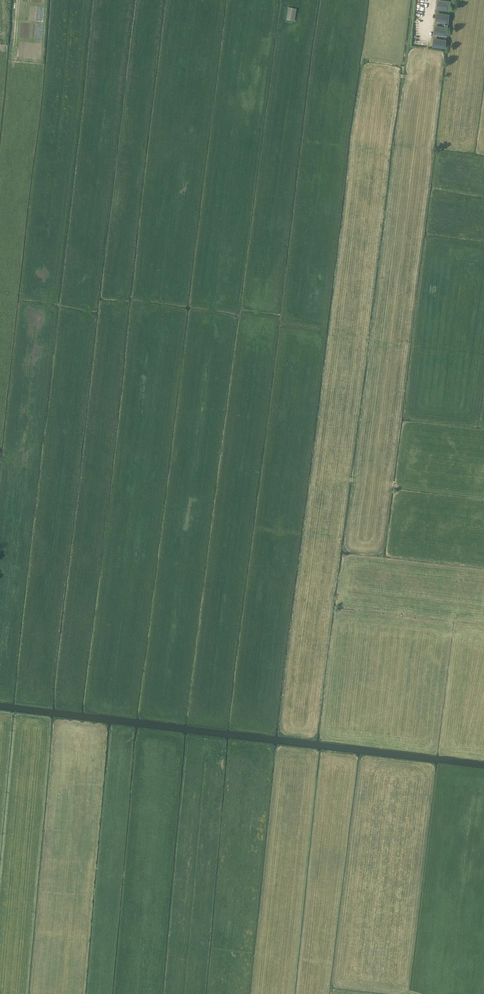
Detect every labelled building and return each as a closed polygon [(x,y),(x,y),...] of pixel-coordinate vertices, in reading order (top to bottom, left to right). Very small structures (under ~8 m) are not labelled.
[(287,19),(295,21),(297,8),(289,7),(287,19)]
